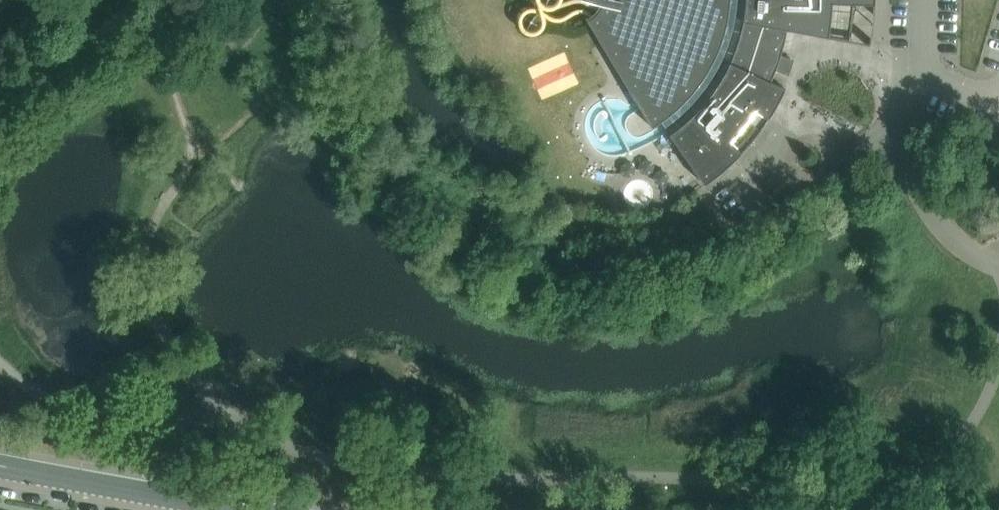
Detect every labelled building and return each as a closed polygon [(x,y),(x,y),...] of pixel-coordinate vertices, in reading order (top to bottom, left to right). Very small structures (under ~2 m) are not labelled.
[(854,3),(873,4),(873,14),(874,14),(875,7),(875,0),(608,0),(607,3),(606,5),(605,8),(603,11),(601,14),(599,16),(598,17),(595,20),(591,23),(587,17),(586,18),(636,101),(641,109),(652,127),(661,121),(663,124),(668,132),(704,184),(713,178),(718,174),(724,169),(730,164),(734,160),(738,156),(742,152),(730,140),(742,127),(755,109),(769,118),(771,115),(774,109),(779,101),(783,94),(785,88),(771,81),(775,70),(785,73),(790,58),(781,55),(784,42),(787,29),(851,41),(852,39),(850,39),(851,29),(852,20),(853,11),(854,3)] [(533,52),(546,82),(583,66),(570,35),(533,52)]
